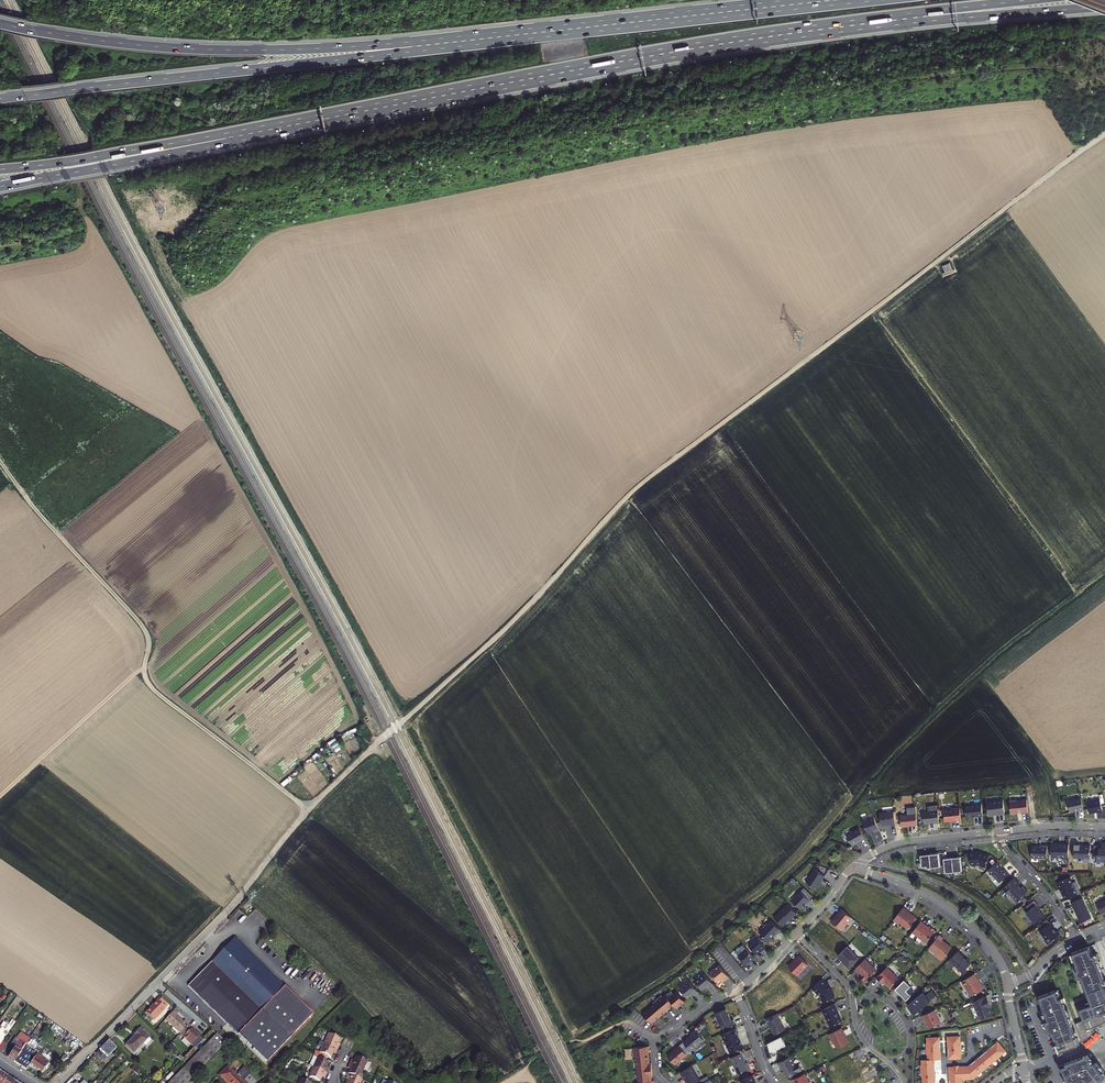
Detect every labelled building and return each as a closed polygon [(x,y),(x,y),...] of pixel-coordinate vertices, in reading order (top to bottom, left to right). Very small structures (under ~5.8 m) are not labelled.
[(942,264),(945,271),(943,272),(944,274),(954,270),(950,261),(942,264)] [(1067,800),(1069,811),(1078,809),(1078,810),(1083,809),(1080,797),(1067,800)] [(1004,814),(1002,799),(987,801),(986,803),(987,815),(995,814),(995,815),(1004,814)] [(1021,813),(1028,813),(1026,799),(1015,800),(1015,799),(1009,800),(1010,813),(1020,812),(1021,813)] [(1101,810),(1099,799),(1086,801),(1088,812),(1096,811),(1101,810)] [(964,806),(966,817),(977,816),(978,816),(982,816),(981,804),(977,805),(977,804),(971,804),(971,805),(964,806)] [(943,809),(944,821),(949,821),(950,820),(952,819),(952,821),(960,820),(959,808),(943,809)] [(922,812),(923,823),(932,822),(932,823),(938,823),(937,810),(922,812)] [(879,822),(881,825),(890,824),(890,826),(894,825),(893,811),(878,813),(879,822)] [(900,815),(901,826),(911,825),(911,826),(917,825),(915,813),(900,815)] [(874,832),(878,830),(873,817),(867,820),(866,818),(862,820),(867,833),(869,832),(870,830),(871,831),(873,830),(874,832)] [(865,838),(859,827),(846,835),(852,845),(860,840),(861,841),(865,838)] [(1093,845),(1093,858),(1104,858),(1104,855),(1104,842),(1101,842),(1101,847),(1098,848),(1098,845),(1093,845)] [(1051,843),(1050,856),(1067,857),(1068,843),(1061,843),(1061,844),(1058,844),(1051,843)] [(1073,844),(1073,857),(1083,858),(1083,861),(1089,862),(1089,844),(1083,844),(1083,845),(1079,845),(1079,844),(1073,844)] [(1031,846),(1030,857),(1046,858),(1046,845),(1039,845),(1039,846),(1031,846)] [(988,855),(978,852),(968,853),(970,865),(975,864),(976,864),(979,865),(984,867),(988,855)] [(939,866),(938,853),(932,854),(924,855),(920,855),(921,866),(926,866),(926,868),(939,866)] [(961,870),(960,856),(954,857),(947,858),(943,858),(944,866),(945,872),(961,870)] [(1001,867),(996,862),(987,870),(999,882),(1008,873),(1004,869),(1002,870),(1000,867),(1001,867)] [(824,876),(814,869),(805,882),(814,888),(820,880),(820,881),(824,876)] [(1069,876),(1057,882),(1062,894),(1064,893),(1067,898),(1080,892),(1075,880),(1072,882),(1069,876)] [(1019,884),(1014,877),(1002,888),(1008,894),(1010,893),(1017,901),(1025,894),(1024,893),(1027,891),(1022,885),(1021,887),(1018,885),(1019,884)] [(812,896),(803,887),(802,889),(806,892),(803,895),(809,900),(812,896)] [(806,892),(802,889),(791,901),(799,909),(803,905),(803,904),(805,903),(809,900),(803,895),(806,892)] [(1081,898),(1071,903),(1076,914),(1077,913),(1078,916),(1077,916),(1080,922),(1091,917),(1081,898)] [(1095,903),(1100,913),(1104,911),(1104,899),(1095,903)] [(1038,905),(1034,900),(1026,906),(1029,910),(1025,912),(1034,923),(1044,915),(1036,906),(1038,905)] [(796,913),(787,904),(773,918),(782,926),(789,918),(790,920),(796,913)] [(907,910),(902,907),(892,920),(898,924),(899,922),(908,928),(916,917),(910,913),(909,914),(906,911),(907,910)] [(851,917),(841,909),(837,914),(838,914),(836,916),(835,916),(830,922),(840,930),(851,917)] [(1043,939),(1047,944),(1054,938),(1055,939),(1059,935),(1053,928),(1051,929),(1049,927),(1052,925),(1046,918),(1038,924),(1042,929),(1040,930),(1043,934),(1043,935),(1045,938),(1043,939)] [(780,930),(770,921),(767,924),(766,923),(762,927),(763,928),(759,932),(763,937),(762,938),(767,942),(774,935),(775,936),(780,930)] [(927,928),(919,922),(912,931),(926,942),(935,930),(929,926),(927,928)] [(943,938),(938,935),(929,947),(936,953),(935,954),(942,959),(951,947),(941,940),(943,938)] [(765,947),(756,937),(751,941),(752,942),(748,945),(756,954),(759,951),(759,952),(765,947)] [(188,986),(266,1062),(313,1015),(234,938),(188,986)] [(1071,952),(1074,961),(1071,962),(1075,970),(1076,970),(1079,977),(1080,977),(1090,1000),(1086,1001),(1077,1004),(1080,1012),(1081,1016),(1082,1016),(1083,1019),(1075,1022),(1082,1041),(1090,1035),(1096,1027),(1103,1024),(1104,1023),(1104,971),(1095,943),(1071,952)] [(858,959),(846,946),(837,956),(849,968),(858,959)] [(754,959),(746,949),(737,956),(745,965),(750,961),(751,962),(754,959)] [(965,959),(957,951),(948,961),(953,966),(954,964),(962,972),(971,962),(966,958),(965,959)] [(865,961),(864,959),(855,968),(858,972),(859,971),(862,974),(859,977),(863,981),(866,978),(875,970),(869,965),(870,964),(866,960),(865,961)] [(728,977),(718,965),(709,973),(717,983),(723,978),(725,980),(728,977)] [(898,978),(886,967),(876,977),(882,983),(884,981),(890,987),(894,983),(893,982),(898,978)] [(978,980),(974,973),(962,980),(963,983),(966,988),(971,996),(983,989),(980,983),(979,983),(977,981),(978,980)] [(713,984),(704,974),(694,982),(702,990),(707,985),(709,987),(713,984)] [(827,984),(821,978),(811,988),(816,993),(818,993),(821,995),(823,1002),(833,998),(833,996),(834,996),(832,990),(831,990),(830,989),(826,985),(827,984)] [(910,985),(904,979),(895,988),(906,1000),(914,992),(909,987),(910,985)] [(698,992),(689,981),(679,989),(686,998),(692,993),(694,995),(698,992)] [(925,995),(923,991),(912,1000),(917,1005),(916,1006),(919,1009),(936,995),(931,990),(925,995)] [(1059,998),(1056,990),(1038,996),(1044,1013),(1045,1012),(1048,1019),(1047,1020),(1052,1032),(1053,1036),(1054,1036),(1060,1052),(1079,1044),(1073,1028),(1070,1029),(1069,1026),(1072,1025),(1061,997),(1059,998)] [(684,1002),(676,992),(673,995),(670,991),(665,995),(674,1005),(676,1008),(684,1002)] [(674,1005),(665,995),(663,998),(661,996),(657,999),(668,1013),(672,1010),(670,1008),(674,1005)] [(989,1003),(986,995),(972,1001),(979,1016),(982,1018),(992,1014),(989,1007),(987,1004),(989,1003)] [(145,1013),(153,1020),(168,1005),(159,998),(145,1013)] [(668,1013),(657,999),(653,1003),(654,1005),(651,1007),(660,1017),(663,1014),(665,1016),(668,1013)] [(917,1005),(912,1000),(907,1005),(913,1014),(919,1009),(916,1006),(917,1005)] [(838,1012),(834,1004),(822,1009),(830,1026),(841,1021),(838,1015),(836,1013),(838,1012)] [(660,1017),(651,1007),(642,1015),(652,1023),(660,1017)] [(731,1020),(725,1009),(715,1013),(722,1030),(735,1024),(733,1019),(731,1020)] [(940,1022),(934,1009),(922,1015),(924,1020),(925,1020),(929,1028),(940,1022)] [(165,1019),(180,1034),(189,1025),(185,1021),(183,1022),(176,1015),(177,1014),(173,1011),(165,1019)] [(785,1029),(777,1014),(766,1019),(768,1023),(774,1035),(785,1029)] [(15,1022),(11,1020),(8,1026),(3,1022),(0,1026),(0,1044),(1,1043),(15,1022)] [(199,1036),(192,1028),(189,1025),(180,1034),(191,1044),(199,1036)] [(125,1046),(133,1054),(150,1037),(141,1028),(132,1037),(133,1038),(125,1046)] [(738,1033),(736,1028),(721,1035),(723,1040),(724,1040),(730,1052),(742,1046),(737,1034),(738,1033)] [(844,1033),(841,1028),(828,1034),(831,1040),(833,1041),(837,1048),(848,1043),(843,1033),(844,1033)] [(703,1040),(695,1030),(690,1034),(691,1035),(683,1042),(691,1051),(703,1040)] [(13,1061),(29,1038),(25,1035),(20,1032),(16,1038),(19,1040),(7,1057),(13,1061)] [(336,1045),(337,1043),(339,1038),(328,1033),(323,1043),(337,1049),(339,1046),(336,1045)] [(190,1079),(193,1075),(225,1043),(216,1034),(168,1082),(186,1082),(190,1079)] [(786,1045),(781,1036),(768,1043),(770,1051),(777,1051),(777,1049),(786,1045)] [(960,1036),(947,1036),(948,1058),(961,1058),(960,1053),(961,1052),(961,1041),(960,1041),(960,1036)] [(940,1059),(939,1037),(927,1037),(927,1043),(926,1043),(927,1054),(928,1059),(934,1059),(940,1059)] [(40,1050),(36,1047),(38,1044),(33,1041),(29,1038),(13,1061),(26,1070),(30,1064),(40,1050)] [(116,1048),(108,1040),(99,1050),(107,1058),(107,1057),(110,1054),(116,1048)] [(968,1066),(976,1075),(1006,1051),(997,1041),(968,1066)] [(691,1051),(683,1042),(679,1046),(686,1054),(691,1051)] [(319,1052),(319,1054),(318,1055),(326,1059),(327,1056),(330,1057),(332,1053),(333,1051),(336,1052),(337,1049),(323,1043),(319,1052)] [(650,1051),(649,1046),(634,1048),(636,1060),(648,1058),(647,1052),(650,1051)] [(686,1054),(679,1046),(674,1050),(675,1050),(667,1056),(674,1065),(686,1054)] [(47,1062),(50,1058),(44,1053),(40,1050),(30,1064),(41,1072),(48,1063),(47,1062)] [(104,1060),(107,1058),(99,1050),(96,1053),(100,1057),(101,1056),(104,1060)] [(1060,1064),(1068,1082),(1070,1082),(1079,1080),(1080,1080),(1083,1079),(1087,1082),(1104,1082),(1104,1072),(1091,1052),(1060,1064)] [(325,1069),(326,1067),(328,1062),(325,1061),(326,1059),(318,1055),(314,1053),(313,1056),(317,1057),(313,1067),(326,1073),(328,1070),(325,1069)] [(745,1061),(742,1053),(730,1058),(737,1074),(749,1068),(747,1062),(744,1063),(744,1061),(745,1061)] [(350,1061),(348,1064),(362,1071),(366,1061),(359,1058),(355,1056),(353,1060),(352,1062),(350,1061)] [(795,1065),(790,1056),(778,1062),(782,1070),(783,1069),(784,1072),(783,1073),(786,1078),(802,1070),(798,1063),(795,1065)] [(649,1065),(648,1058),(636,1060),(637,1071),(652,1070),(651,1065),(649,1065)] [(934,1059),(928,1059),(921,1060),(922,1065),(921,1065),(921,1077),(922,1077),(923,1082),(935,1082),(934,1059)] [(347,1073),(359,1078),(361,1073),(362,1071),(348,1064),(347,1068),(349,1069),(347,1073)] [(219,1075),(221,1076),(229,1068),(227,1066),(219,1075)] [(691,1066),(680,1073),(682,1077),(683,1076),(685,1080),(686,1080),(687,1081),(686,1082),(687,1082),(695,1082),(700,1080),(691,1066)] [(949,1067),(949,1082),(962,1082),(962,1079),(965,1079),(964,1066),(949,1067)] [(976,1075),(968,1066),(964,1066),(965,1079),(973,1078),(976,1075)] [(242,1082),(250,1074),(244,1067),(238,1073),(238,1074),(241,1077),(239,1078),(229,1068),(221,1076),(228,1082),(244,1082),(242,1082)] [(322,1075),(325,1077),(326,1073),(313,1067),(308,1076),(319,1081),(321,1077),(322,1075)] [(652,1074),(652,1070),(637,1071),(639,1082),(651,1081),(650,1075),(652,1074)] [(361,1079),(359,1078),(347,1073),(346,1077),(349,1078),(348,1080),(346,1082),(360,1082),(361,1079)] [(805,1073),(793,1079),(795,1082),(809,1082),(805,1073)]
